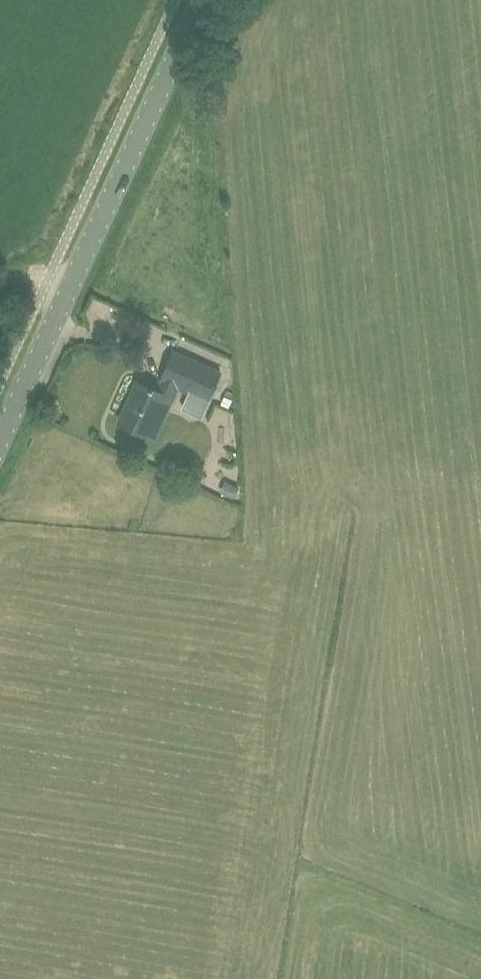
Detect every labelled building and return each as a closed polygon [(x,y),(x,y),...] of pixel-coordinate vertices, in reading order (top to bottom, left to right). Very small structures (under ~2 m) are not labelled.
[(208,400),(221,371),(173,350),(161,379),(162,380),(158,390),(137,380),(119,422),(154,438),(177,386),(208,400)]
